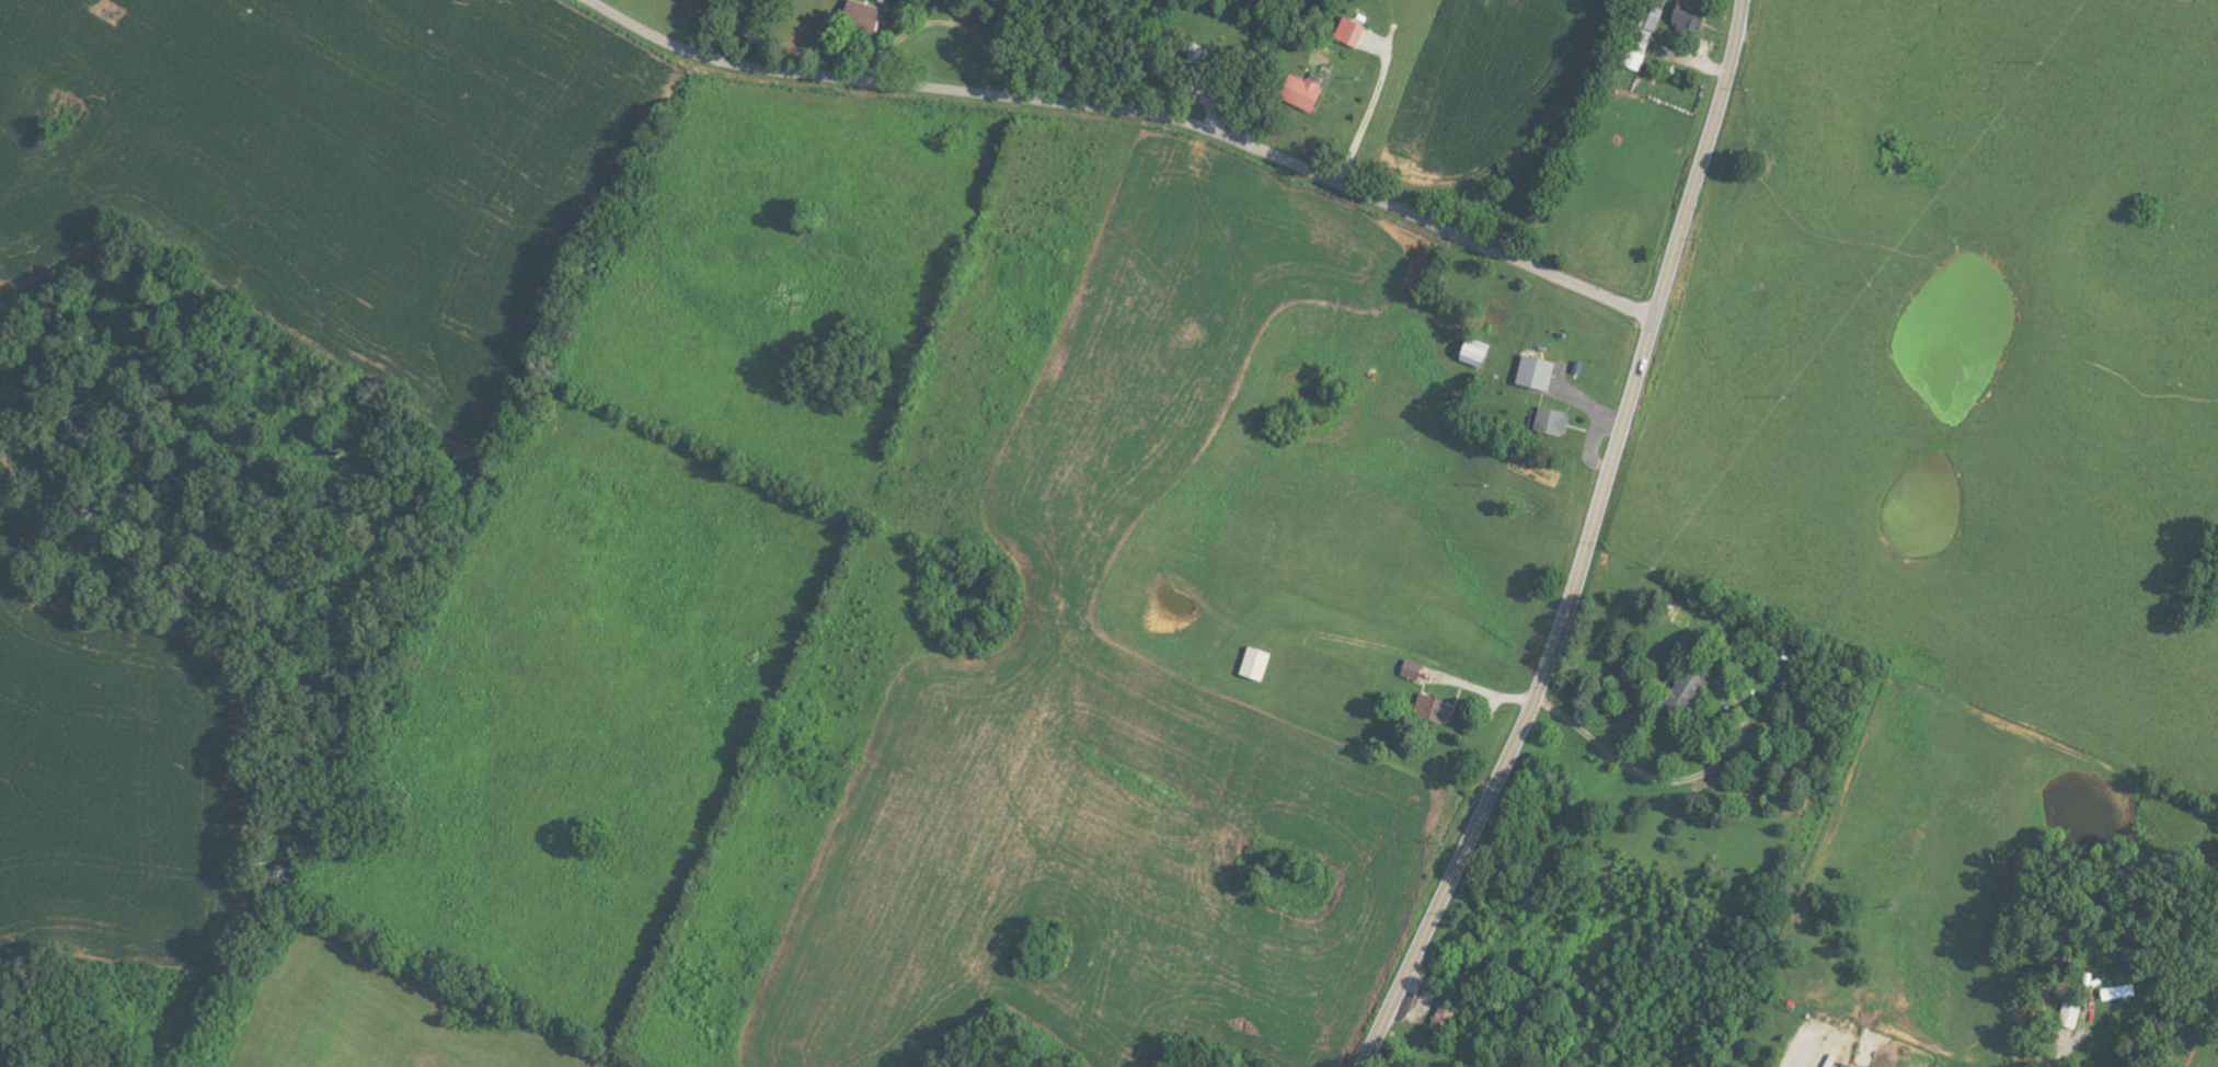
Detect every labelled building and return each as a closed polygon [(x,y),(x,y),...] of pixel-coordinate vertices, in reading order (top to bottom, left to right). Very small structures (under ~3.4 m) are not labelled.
[(888,9),(862,0),(851,0),(842,25),(878,37),(888,9)] [(1701,32),(1708,10),(1679,2),(1673,24),(1701,32)] [(1362,48),(1372,27),(1348,16),(1338,37),(1362,48)] [(1318,113),(1332,87),(1305,73),(1292,99),(1318,113)] [(1489,369),(1497,347),(1474,338),(1466,361),(1489,369)] [(1560,363),(1528,355),(1520,384),(1553,392),(1560,363)] [(1542,407),(1537,430),(1569,436),(1574,414),(1542,407)] [(1275,653),(1254,646),(1244,675),(1266,682),(1275,653)] [(1428,666),(1409,659),(1403,675),(1422,682),(1428,666)] [(1417,716),(1452,724),(1457,702),(1423,694),(1417,716)] [(2085,1007),(2068,1003),(2062,1025),(2079,1030),(2085,1007)] [(1457,1010),(1443,1004),(1433,1027),(1447,1034),(1457,1010)]
